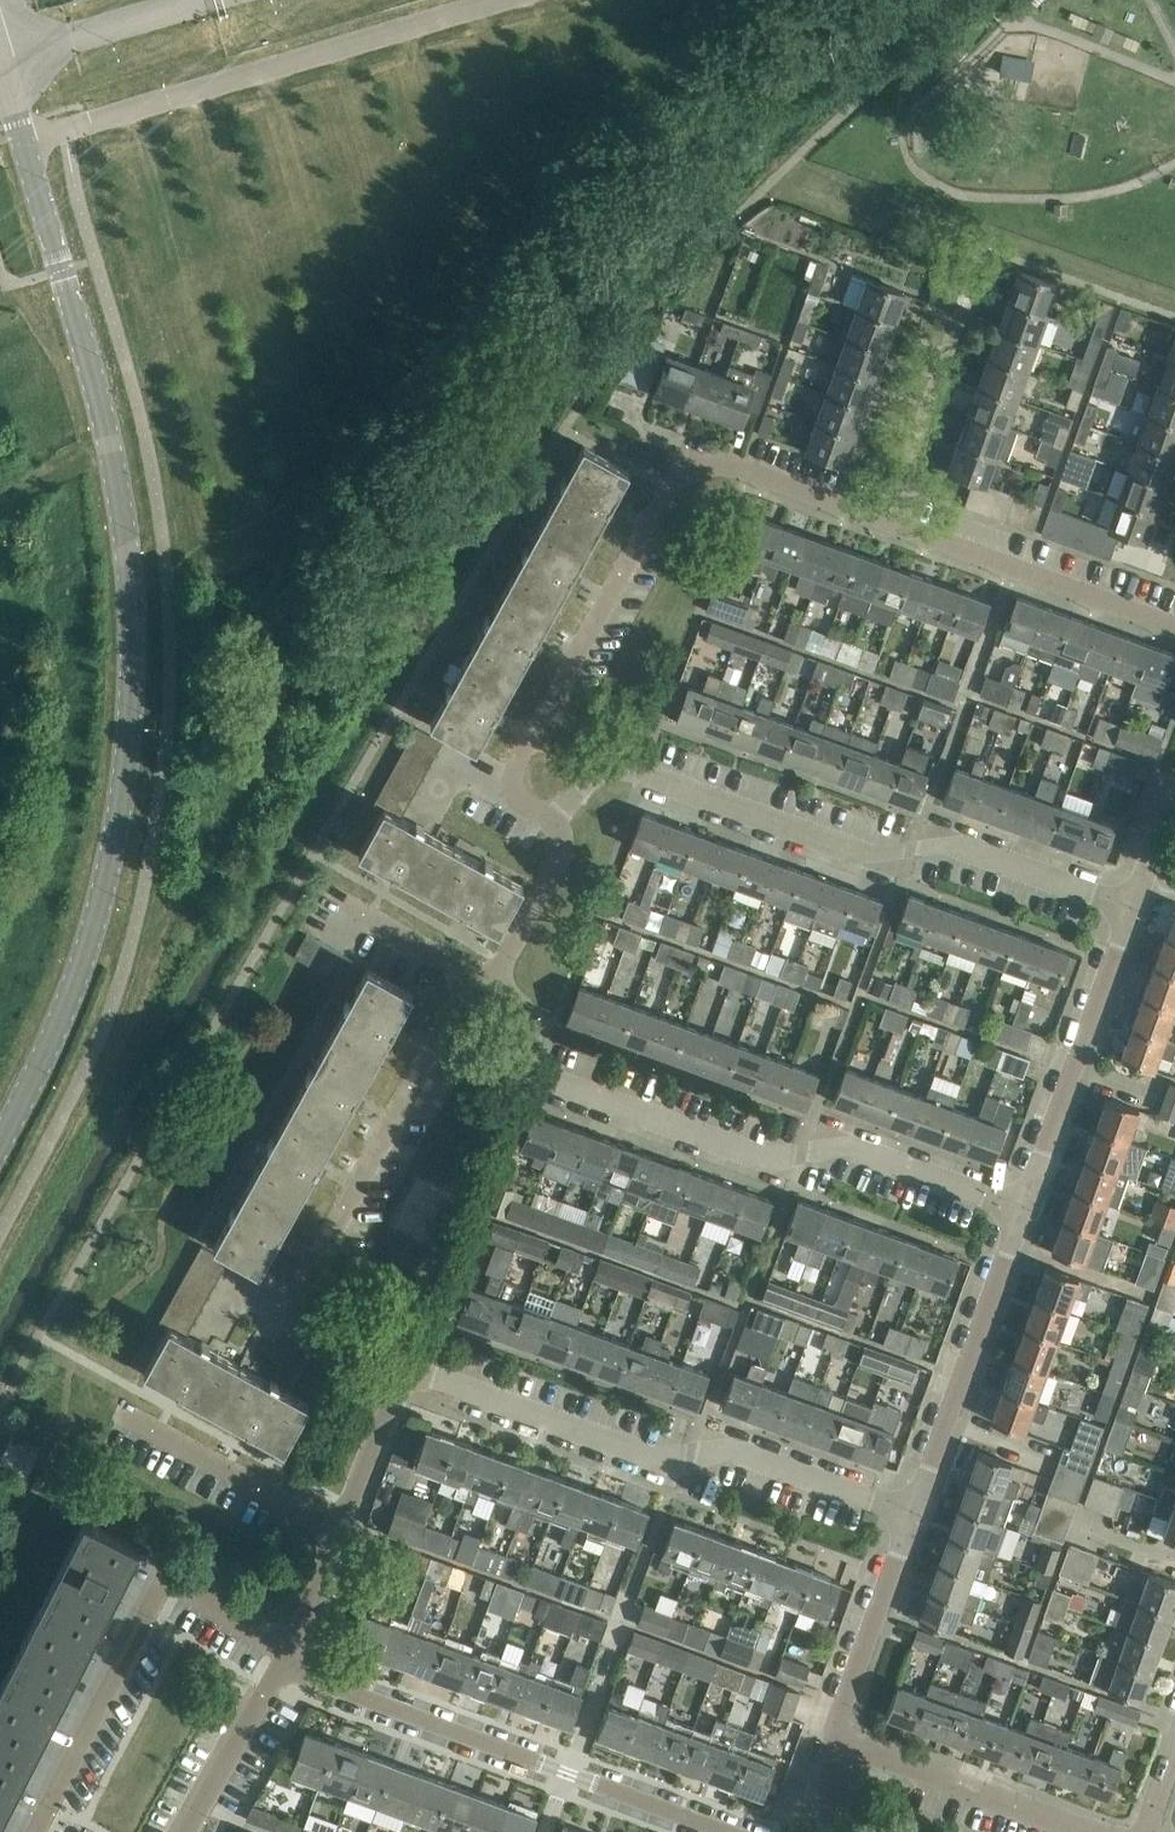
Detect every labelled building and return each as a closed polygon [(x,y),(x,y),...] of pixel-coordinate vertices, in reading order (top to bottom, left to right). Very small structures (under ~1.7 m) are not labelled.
[(1099,22),(1094,35),(1109,41),(1114,28),(1099,22)] [(960,42),(952,49),(960,58),(968,51),(960,42)] [(881,101),(872,109),(879,117),(888,109),(881,101)] [(1069,203),(1056,203),(1056,214),(1069,213),(1069,203)] [(814,275),(809,289),(819,293),(829,264),(819,261),(820,260),(812,257),(807,272),(814,275)] [(1046,314),(1049,306),(1057,283),(1018,269),(1015,275),(1018,277),(1011,298),(1010,301),(1046,314)] [(849,303),(859,307),(895,320),(903,298),(906,299),(908,292),(869,278),(859,275),(849,303)] [(809,289),(797,321),(807,325),(819,293),(809,289)] [(1008,305),(1001,327),(1000,330),(1036,343),(1046,314),(1010,301),(1011,298),(1007,297),(1005,304),(1008,305)] [(1104,300),(1093,331),(1103,334),(1114,303),(1104,300)] [(682,316),(684,310),(671,304),(661,328),(675,334),(682,316)] [(686,306),(684,310),(682,316),(701,323),(705,313),(686,306)] [(859,307),(847,339),(883,352),(885,348),(893,326),(896,327),(898,321),(895,320),(859,307)] [(1115,325),(1125,329),(1132,310),(1122,307),(1115,325)] [(720,330),(741,338),(744,328),(724,320),(720,330)] [(807,325),(797,321),(792,337),(802,340),(807,325)] [(1173,325),(1168,338),(1172,340),(1166,356),(1174,359),(1174,325),(1173,325)] [(998,333),(991,355),(990,358),(1026,371),(1036,343),(1000,330),(1001,327),(997,326),(995,332),(998,333)] [(744,328),(741,338),(758,344),(762,334),(744,328)] [(1093,331),(1083,360),(1093,363),(1103,334),(1093,331)] [(847,339),(837,366),(874,379),(875,376),(883,355),(886,356),(888,349),(885,348),(883,352),(847,339)] [(1108,344),(1101,366),(1110,370),(1118,348),(1108,344)] [(1156,386),(1174,393),(1174,359),(1166,356),(1155,352),(1146,379),(1157,383),(1156,386)] [(988,362),(980,383),(980,386),(1016,399),(1026,371),(990,358),(991,355),(987,354),(985,361),(988,362)] [(785,355),(778,377),(788,381),(796,359),(785,355)] [(662,393),(684,401),(685,402),(698,368),(668,357),(654,394),(661,397),(662,393)] [(1083,360),(1073,388),(1083,391),(1093,363),(1083,360)] [(634,361),(624,379),(650,388),(656,369),(634,361)] [(690,404),(712,411),(714,412),(731,365),(728,364),(724,377),(698,368),(685,402),(684,401),(683,405),(689,407),(690,404)] [(714,412),(712,411),(711,415),(717,417),(719,414),(742,422),(749,402),(761,406),(773,374),(758,368),(756,374),(731,365),(714,412)] [(837,366),(827,395),(864,408),(865,405),(872,383),(876,384),(878,377),(875,376),(874,379),(837,366)] [(1110,370),(1101,366),(1095,383),(1104,386),(1110,370)] [(788,381),(778,377),(772,394),(782,397),(788,381)] [(980,383),(977,382),(975,389),(978,390),(970,411),(969,415),(1006,427),(1016,399),(980,386),(980,383)] [(1146,414),(1174,425),(1174,393),(1156,386),(1146,414)] [(1083,391),(1073,388),(1067,404),(1077,407),(1083,391)] [(1091,391),(1081,422),(1091,425),(1101,394),(1091,391)] [(827,395),(817,423),(854,436),(855,433),(862,411),(865,412),(868,406),(865,405),(864,408),(827,395)] [(968,418),(960,440),(959,443),(995,456),(997,452),(1008,457),(1017,431),(1006,427),(969,415),(970,411),(967,410),(965,417),(968,418)] [(758,432),(769,435),(775,416),(765,413),(758,432)] [(1137,441),(1174,455),(1174,425),(1146,414),(1137,441)] [(1081,422),(1071,451),(1081,454),(1086,438),(1096,441),(1100,428),(1091,425),(1081,422)] [(854,436),(817,423),(808,449),(844,462),(852,439),(855,440),(858,434),(855,433),(854,436)] [(1046,440),(1045,442),(1063,448),(1070,427),(1060,423),(1053,443),(1046,440)] [(950,469),(974,478),(986,482),(995,456),(959,443),(960,440),(957,439),(955,445),(958,446),(950,469)] [(1126,470),(1165,484),(1166,481),(1174,460),(1174,455),(1137,441),(1126,470)] [(1063,448),(1045,442),(1042,452),(1049,454),(1046,461),(1057,465),(1063,448)] [(584,444),(546,514),(591,539),(608,509),(611,510),(616,501),(613,500),(630,469),(584,444)] [(1081,454),(1071,451),(1065,468),(1075,471),(1081,454)] [(1126,470),(1116,499),(1155,513),(1156,510),(1164,488),(1167,489),(1169,483),(1166,481),(1165,484),(1126,470)] [(965,505),(979,510),(989,483),(986,482),(974,478),(965,505)] [(1040,480),(1033,499),(1043,503),(1050,483),(1040,480)] [(979,510),(994,515),(1003,489),(989,483),(979,510)] [(1058,487),(1051,506),(1062,509),(1068,490),(1058,487)] [(994,515),(1007,520),(1016,493),(1003,489),(994,515)] [(1007,520),(1020,525),(1030,498),(1016,493),(1007,520)] [(1030,498),(1020,525),(1034,530),(1043,503),(1033,499),(1030,498)] [(1107,526),(1120,530),(1146,539),(1154,516),(1157,517),(1159,511),(1156,510),(1155,513),(1116,499),(1107,525),(1107,526)] [(1042,532),(1057,538),(1066,511),(1062,509),(1051,506),(1042,532)] [(1057,538),(1070,543),(1080,516),(1066,511),(1057,538)] [(750,569),(761,573),(779,523),(751,513),(739,546),(755,552),(750,569)] [(546,514),(508,583),(553,608),(569,578),(573,580),(578,570),(575,569),(591,539),(546,514)] [(1070,543),(1084,548),(1093,521),(1080,516),(1070,543)] [(1084,548),(1098,553),(1107,526),(1107,525),(1093,521),(1084,548)] [(776,560),(794,566),(806,533),(779,523),(761,573),(770,576),(776,560)] [(1098,553),(1111,557),(1120,530),(1107,526),(1098,553)] [(795,589),(813,595),(832,542),(806,533),(794,566),(802,569),(795,589)] [(858,552),(832,542),(813,595),(826,600),(833,581),(846,586),(858,552)] [(839,603),(866,613),(885,562),(858,552),(846,586),(839,603)] [(898,604),(899,605),(911,571),(885,562),(866,613),(891,622),(898,604)] [(899,605),(926,615),(938,581),(911,571),(899,605)] [(926,615),(952,624),(964,590),(938,581),(926,615)] [(508,583),(470,652),(515,677),(531,647),(535,649),(540,640),(537,638),(553,608),(508,583)] [(964,590),(952,624),(978,634),(990,600),(964,590)] [(713,591),(706,610),(731,618),(743,622),(749,604),(743,602),(737,600),(713,591)] [(1000,640),(1029,651),(1046,605),(1017,595),(1009,617),(1000,640)] [(743,622),(753,626),(760,608),(749,604),(743,622)] [(1029,651),(1056,661),(1072,615),(1046,605),(1029,651)] [(784,637),(796,642),(803,623),(802,623),(805,614),(799,612),(796,621),(791,619),(784,637)] [(1099,624),(1072,615),(1056,661),(1082,671),(1099,624)] [(706,637),(734,647),(740,629),(712,620),(706,637)] [(822,652),(822,651),(829,633),(803,623),(796,642),(822,652)] [(1101,663),(1114,668),(1126,634),(1099,624),(1082,671),(1081,674),(1096,680),(1101,663)] [(734,647),(760,656),(766,639),(740,629),(734,647)] [(822,651),(849,661),(856,642),(829,633),(822,651)] [(1114,668),(1138,676),(1140,677),(1152,644),(1126,634),(1114,668)] [(760,656),(787,666),(794,648),(766,639),(760,656)] [(856,642),(849,661),(874,670),(879,655),(870,652),(872,648),(856,642)] [(1140,677),(1135,691),(1160,700),(1174,659),(1174,652),(1152,644),(1140,677)] [(794,648),(787,666),(798,669),(804,652),(794,648)] [(515,677),(470,652),(431,722),(476,747),(493,716),(497,718),(502,709),(498,707),(515,677)] [(890,675),(902,680),(908,662),(896,657),(890,675)] [(902,680),(928,689),(934,671),(908,662),(902,680)] [(828,682),(840,686),(846,668),(835,664),(828,682)] [(846,668),(840,686),(849,690),(856,671),(846,668)] [(934,671),(928,689),(954,699),(961,681),(934,671)] [(1010,704),(1017,685),(1018,680),(1017,679),(1019,673),(1013,671),(1012,674),(1005,676),(1004,681),(986,675),(980,693),(1010,704)] [(677,718),(704,728),(723,677),(710,672),(703,690),(689,685),(677,718)] [(704,728),(731,738),(743,704),(742,704),(746,691),(736,687),(737,682),(733,681),(723,677),(704,728)] [(880,701),(892,705),(899,687),(887,683),(880,701)] [(1017,685),(1010,704),(1020,707),(1026,688),(1017,685)] [(917,715),(919,715),(925,697),(899,687),(892,705),(918,714),(917,715)] [(1063,723),(1070,705),(1073,695),(1066,693),(1062,702),(1057,700),(1050,718),(1063,723)] [(731,738),(758,747),(770,714),(768,714),(774,698),(762,694),(756,709),(743,704),(731,738)] [(925,697),(919,715),(944,724),(951,706),(925,697)] [(972,718),(1001,729),(1007,711),(979,700),(972,718)] [(1070,705),(1063,723),(1072,726),(1079,708),(1070,705)] [(1089,732),(1116,742),(1123,724),(1121,723),(1125,712),(1119,710),(1110,714),(1109,718),(1096,713),(1089,732)] [(1007,711),(1001,729),(1011,732),(1017,714),(1007,711)] [(758,747),(783,757),(795,723),(770,714),(758,747)] [(783,757),(810,767),(827,721),(813,716),(809,728),(795,723),(783,757)] [(810,767),(836,776),(853,731),(827,721),(810,767)] [(1123,724),(1116,742),(1125,745),(1131,727),(1123,724)] [(443,739),(417,725),(409,738),(436,753),(443,739)] [(1041,744),(1054,749),(1061,730),(1048,726),(1041,744)] [(1061,730),(1054,749),(1063,752),(1070,733),(1061,730)] [(836,776),(862,785),(875,752),(874,752),(878,740),(853,731),(836,776)] [(409,738),(402,751),(429,766),(436,753),(409,738)] [(902,762),(890,795),(916,805),(934,753),(908,744),(902,762)] [(1094,762),(1107,767),(1113,750),(1100,745),(1094,762)] [(1113,750),(1107,767),(1132,776),(1138,759),(1113,750)] [(402,751),(395,764),(422,779),(429,766),(402,751)] [(862,785),(890,795),(902,762),(875,752),(862,785)] [(943,799),(971,810),(983,776),(988,761),(976,757),(971,772),(955,766),(943,799)] [(395,764),(388,777),(415,792),(422,779),(395,764)] [(971,810),(998,819),(1010,786),(983,776),(971,810)] [(1025,829),(1051,838),(1063,805),(1052,801),(1059,781),(1044,776),(1037,796),(1025,829)] [(388,777),(381,790),(408,805),(415,792),(388,777)] [(1037,796),(1010,786),(998,819),(1025,829),(1037,796)] [(399,873),(435,893),(460,848),(423,828),(425,825),(417,821),(416,824),(402,816),(408,805),(381,790),(374,802),(384,807),(359,852),(390,869),(389,872),(397,877),(399,873)] [(1051,838),(1077,848),(1089,815),(1063,805),(1051,838)] [(631,845),(657,854),(669,821),(643,811),(631,845)] [(1089,815),(1077,848),(1103,857),(1115,824),(1089,815)] [(657,854),(684,864),(696,831),(669,821),(657,854)] [(684,864),(711,874),(723,840),(696,831),(684,864)] [(711,874),(737,883),(749,850),(723,840),(711,874)] [(458,910),(467,915),(468,911),(499,928),(524,883),(493,866),(494,863),(486,859),(485,862),(460,848),(435,893),(459,906),(458,910)] [(734,892),(760,902),(764,893),(776,860),(749,850),(737,883),(734,892)] [(764,893),(790,902),(802,869),(776,860),(764,893)] [(811,925),(812,925),(829,879),(802,869),(790,902),(785,916),(811,925)] [(829,879),(812,925),(838,935),(839,931),(840,932),(843,922),(855,889),(829,879)] [(882,898),(855,889),(843,922),(870,931),(882,898)] [(898,926),(924,936),(936,902),(910,893),(898,926)] [(624,916),(634,919),(640,903),(630,899),(624,916)] [(924,936),(951,945),(963,912),(936,902),(924,936)] [(640,903),(634,919),(645,923),(661,928),(666,917),(650,911),(652,906),(645,904),(640,903)] [(1166,934),(1174,938),(1174,908),(1166,934)] [(951,945),(978,955),(990,922),(963,912),(951,945)] [(675,935),(687,939),(693,921),(682,917),(675,935)] [(693,921),(687,939),(697,943),(704,925),(693,921)] [(978,955),(1004,965),(1016,931),(990,922),(978,955)] [(614,941),(625,945),(631,928),(620,924),(614,941)] [(713,948),(740,958),(747,940),(736,936),(738,930),(722,924),(713,948)] [(890,926),(885,938),(893,941),(894,941),(899,929),(897,928),(890,926)] [(631,928),(625,945),(636,949),(638,942),(653,948),(657,938),(642,933),(642,932),(631,928)] [(1004,965),(1031,974),(1043,941),(1016,931),(1004,965)] [(294,956),(306,963),(319,939),(307,933),(294,956)] [(1154,967),(1174,974),(1174,938),(1166,934),(1154,967)] [(655,956),(678,964),(684,946),(662,938),(655,956)] [(306,963),(317,970),(331,946),(319,939),(306,963)] [(747,940),(740,958),(750,962),(757,944),(747,940)] [(1070,950),(1043,941),(1031,974),(1058,984),(1070,950)] [(317,970),(328,976),(342,952),(331,946),(317,970)] [(684,946),(678,964),(688,968),(695,950),(684,946)] [(342,952),(328,976),(340,982),(353,958),(342,952)] [(781,973),(793,978),(800,959),(788,955),(781,973)] [(800,959),(793,978),(803,982),(810,963),(800,959)] [(719,980),(730,984),(737,966),(725,961),(719,980)] [(368,966),(329,1036),(375,1061),(391,1031),(395,1033),(400,1024),(397,1022),(413,992),(368,966)] [(737,966),(730,984),(731,984),(725,1001),(730,1003),(736,987),(741,989),(748,970),(737,966)] [(1143,997),(1174,1008),(1174,974),(1154,967),(1143,997)] [(912,970),(908,984),(901,1002),(911,1006),(918,987),(913,985),(917,972),(912,970)] [(834,993),(846,998),(853,979),(841,974),(834,993)] [(771,1000),(783,1004),(790,985),(762,976),(757,994),(771,999),(771,1000)] [(879,976),(873,989),(875,990),(887,995),(893,982),(880,976),(879,976)] [(889,998),(901,1002),(908,984),(896,979),(889,998)] [(790,985),(783,1004),(794,1008),(801,989),(790,985)] [(568,1018),(594,1028),(606,997),(579,987),(568,1018)] [(594,1028),(621,1038),(632,1006),(606,997),(594,1028)] [(1143,997),(1132,1028),(1165,1039),(1174,1010),(1174,1008),(1143,997)] [(942,1017),(954,1021),(960,1003),(949,998),(942,1017)] [(995,1036),(1007,1040),(1022,998),(1021,998),(1013,1022),(1001,1018),(995,1036)] [(1022,998),(1007,1040),(1026,1047),(1032,1030),(1024,1027),(1033,1002),(1022,998)] [(825,1018),(837,1023),(844,1004),(832,1000),(825,1018)] [(960,1003),(954,1021),(964,1025),(971,1006),(960,1003)] [(879,1023),(891,1028),(898,1009),(886,1005),(879,1023)] [(621,1038),(647,1047),(659,1016),(632,1006),(621,1038)] [(898,1009),(891,1028),(879,1059),(890,1063),(909,1013),(898,1009)] [(909,1026),(920,1031),(924,1020),(913,1015),(909,1026)] [(647,1047),(674,1057),(685,1026),(659,1016),(647,1047)] [(932,1043),(944,1047),(951,1028),(939,1024),(932,1043)] [(674,1057),(701,1067),(712,1035),(685,1026),(674,1057)] [(951,1028),(944,1047),(955,1050),(956,1050),(971,1055),(977,1038),(962,1033),(962,1032),(951,1028)] [(1154,1069),(1160,1053),(1173,1058),(1174,1054),(1174,1043),(1165,1039),(1132,1028),(1122,1057),(1154,1069)] [(701,1067),(727,1076),(739,1045),(712,1035),(701,1067)] [(329,1036),(291,1105),(337,1130),(353,1100),(356,1102),(362,1093),(359,1091),(375,1061),(329,1036)] [(987,1061),(998,1065),(1004,1048),(993,1044),(987,1061)] [(727,1076),(754,1086),(765,1055),(739,1045),(727,1076)] [(1004,1048),(998,1065),(1024,1075),(1031,1058),(1004,1048)] [(754,1086),(780,1096),(792,1065),(765,1055),(754,1086)] [(792,1065),(780,1096),(807,1106),(818,1074),(792,1065)] [(834,1100),(861,1110),(873,1077),(846,1067),(834,1100)] [(861,1110),(887,1120),(900,1086),(873,1077),(861,1110)] [(1174,1117),(1174,1082),(1171,1081),(1160,1111),(1174,1117)] [(914,1130),(941,1139),(953,1106),(957,1094),(931,1084),(926,1096),(914,1130)] [(887,1120),(914,1130),(926,1096),(900,1086),(887,1120)] [(979,1116),(967,1149),(994,1159),(1006,1125),(992,1120),(1000,1100),(987,1095),(979,1116)] [(1107,1097),(1096,1127),(1129,1139),(1140,1108),(1107,1097)] [(291,1105),(253,1174),(298,1199),(315,1169),(318,1171),(323,1162),(320,1160),(337,1130),(291,1105)] [(941,1139),(967,1149),(979,1116),(953,1106),(941,1139)] [(546,1166),(550,1155),(562,1122),(534,1112),(522,1145),(537,1150),(533,1161),(544,1165),(546,1166)] [(562,1160),(575,1164),(588,1131),(562,1122),(550,1155),(546,1166),(558,1170),(562,1160)] [(1096,1127),(1086,1158),(1137,1176),(1147,1146),(1129,1139),(1096,1127)] [(595,1192),(613,1141),(588,1131),(575,1164),(589,1169),(584,1183),(596,1187),(595,1192)] [(616,1179),(629,1184),(641,1151),(613,1141),(595,1192),(609,1197),(616,1179)] [(648,1211),(666,1160),(641,1151),(629,1184),(642,1189),(637,1203),(649,1208),(648,1211)] [(1075,1189),(1107,1200),(1118,1204),(1129,1173),(1137,1176),(1086,1158),(1075,1189)] [(669,1199),(682,1203),(694,1170),(666,1160),(648,1211),(662,1216),(669,1199)] [(682,1203),(708,1213),(720,1180),(694,1170),(682,1203)] [(298,1199),(253,1174),(215,1244),(260,1269),(277,1238),(280,1240),(285,1231),(282,1229),(298,1199)] [(708,1213),(734,1223),(747,1189),(720,1180),(708,1213)] [(747,1189),(734,1223),(761,1232),(773,1199),(747,1189)] [(1075,1189),(1064,1219),(1096,1230),(1107,1200),(1075,1189)] [(1150,1216),(1174,1225),(1174,1203),(1158,1196),(1150,1216)] [(507,1215),(526,1221),(532,1204),(513,1197),(507,1215)] [(794,1255),(807,1260),(826,1208),(799,1198),(787,1232),(801,1237),(794,1255)] [(526,1221),(551,1231),(558,1213),(532,1204),(526,1221)] [(826,1246),(840,1251),(852,1218),(826,1208),(807,1260),(819,1264),(826,1246)] [(551,1231),(578,1240),(584,1223),(558,1213),(551,1231)] [(1150,1216),(1164,1222),(1158,1238),(1171,1243),(1174,1232),(1174,1225),(1150,1216)] [(860,1276),(861,1276),(879,1228),(852,1218),(840,1251),(854,1256),(847,1274),(859,1279),(860,1276)] [(1096,1230),(1064,1219),(1053,1250),(1085,1262),(1096,1230)] [(516,1247),(522,1231),(494,1221),(488,1237),(516,1247)] [(578,1240),(605,1250),(611,1233),(584,1223),(578,1240)] [(881,1266),(893,1270),(905,1237),(879,1228),(861,1276),(875,1281),(881,1266)] [(548,1241),(522,1231),(516,1247),(541,1257),(548,1241)] [(605,1250),(631,1259),(637,1242),(611,1233),(605,1250)] [(893,1270),(920,1280),(932,1247),(905,1237),(893,1270)] [(631,1259),(658,1269),(664,1252),(637,1242),(631,1259)] [(202,1243),(195,1256),(222,1271),(228,1260),(230,1261),(231,1259),(202,1243)] [(556,1262),(568,1266),(575,1247),(563,1243),(556,1262)] [(575,1247),(568,1266),(579,1271),(586,1252),(576,1249),(576,1248),(575,1247)] [(932,1247),(920,1280),(946,1290),(958,1257),(932,1247)] [(658,1269),(684,1279),(690,1261),(664,1252),(658,1269)] [(1166,1255),(1156,1252),(1156,1253),(1157,1253),(1153,1265),(1147,1263),(1141,1282),(1155,1287),(1166,1255)] [(195,1256),(188,1269),(215,1284),(222,1271),(195,1256)] [(1160,1292),(1174,1297),(1174,1281),(1174,1260),(1172,1259),(1160,1292)] [(690,1261),(684,1279),(695,1283),(701,1265),(690,1261)] [(609,1281),(621,1286),(628,1267),(616,1263),(609,1281)] [(1047,1266),(1036,1297),(1068,1308),(1073,1293),(1086,1298),(1092,1282),(1047,1266)] [(628,1267),(621,1286),(632,1289),(639,1271),(628,1267)] [(188,1269),(181,1282),(208,1296),(215,1284),(188,1269)] [(487,1329),(506,1277),(491,1272),(484,1290),(471,1285),(458,1318),(487,1329)] [(725,1294),(737,1299),(743,1280),(731,1276),(725,1294)] [(487,1329),(513,1338),(525,1305),(511,1299),(517,1281),(506,1277),(487,1329)] [(645,1297),(683,1311),(690,1290),(652,1277),(645,1297)] [(761,1297),(790,1308),(796,1289),(768,1279),(761,1297)] [(181,1282),(174,1294),(201,1309),(208,1296),(181,1282)] [(549,1314),(555,1298),(531,1289),(525,1305),(513,1338),(539,1348),(551,1314),(549,1314)] [(790,1308),(816,1317),(823,1299),(796,1289),(790,1308)] [(1160,1292),(1150,1321),(1169,1328),(1174,1309),(1174,1297),(1160,1292)] [(703,1308),(707,1297),(696,1293),(692,1304),(703,1308)] [(174,1294),(167,1307),(194,1322),(201,1309),(174,1294)] [(700,1314),(728,1324),(735,1305),(707,1295),(707,1297),(703,1308),(700,1314)] [(1116,1326),(1124,1329),(1139,1334),(1150,1303),(1127,1295),(1116,1326)] [(1036,1297),(1025,1327),(1057,1339),(1068,1308),(1036,1297)] [(816,1317),(843,1327),(849,1309),(823,1299),(816,1317)] [(769,1329),(780,1333),(787,1316),(758,1305),(752,1323),(769,1329)] [(185,1391),(215,1408),(240,1363),(209,1346),(210,1343),(203,1339),(202,1342),(187,1334),(194,1322),(167,1307),(160,1320),(170,1325),(145,1369),(176,1386),(174,1390),(183,1395),(185,1391)] [(849,1309),(843,1327),(853,1331),(860,1313),(849,1309)] [(539,1348),(567,1358),(579,1324),(551,1314),(539,1348)] [(787,1316),(780,1333),(806,1343),(810,1331),(811,1331),(813,1325),(787,1316)] [(884,1342),(895,1346),(906,1317),(905,1316),(901,1328),(891,1324),(884,1342)] [(906,1317),(895,1346),(921,1356),(928,1339),(906,1330),(911,1318),(906,1317)] [(567,1358),(592,1367),(604,1334),(579,1324),(567,1358)] [(822,1329),(813,1325),(811,1331),(820,1334),(822,1329)] [(1025,1327),(1014,1358),(1046,1369),(1057,1339),(1025,1327)] [(1108,1350),(1105,1356),(1128,1364),(1139,1334),(1124,1329),(1116,1353),(1108,1350)] [(822,1349),(833,1353),(840,1335),(828,1331),(822,1349)] [(619,1377),(645,1386),(660,1344),(660,1343),(662,1337),(647,1332),(641,1347),(631,1343),(619,1377)] [(592,1367),(619,1377),(631,1343),(604,1334),(592,1367)] [(840,1335),(833,1353),(844,1356),(850,1339),(840,1335)] [(1144,1336),(1140,1348),(1158,1355),(1163,1342),(1144,1336)] [(859,1361),(886,1371),(892,1354),(866,1343),(859,1361)] [(645,1386),(670,1396),(683,1363),(668,1357),(672,1348),(660,1344),(645,1386)] [(1158,1355),(1140,1348),(1133,1366),(1151,1373),(1158,1355)] [(1112,1364),(1103,1389),(1117,1394),(1128,1364),(1105,1356),(1098,1353),(1096,1358),(1112,1364)] [(892,1354),(886,1371),(911,1381),(918,1364),(892,1354)] [(1014,1358),(1003,1389),(1048,1405),(1049,1404),(1035,1399),(1046,1369),(1014,1358)] [(723,1405),(751,1415),(763,1382),(762,1381),(767,1366),(752,1361),(747,1376),(735,1371),(723,1405)] [(240,1363),(215,1408),(245,1424),(243,1428),(252,1433),(254,1429),(285,1446),(310,1401),(278,1384),(280,1381),(272,1377),(271,1380),(240,1363)] [(683,1363),(670,1396),(697,1406),(709,1372),(683,1363)] [(777,1425),(803,1434),(822,1385),(795,1375),(789,1391),(777,1425)] [(763,1382),(751,1415),(777,1425),(789,1391),(763,1382)] [(1127,1382),(1115,1417),(1134,1423),(1138,1410),(1136,1409),(1143,1388),(1127,1382)] [(834,1389),(822,1385),(803,1434),(830,1444),(842,1410),(828,1405),(834,1389)] [(1048,1405),(1003,1389),(992,1419),(1024,1431),(1030,1415),(1043,1420),(1048,1405)] [(1117,1394),(1103,1389),(1094,1414),(1108,1419),(1117,1394)] [(830,1444),(855,1453),(873,1405),(847,1396),(842,1410),(830,1444)] [(873,1405),(855,1453),(882,1463),(902,1409),(876,1399),(873,1405)] [(1104,1445),(1119,1450),(1123,1452),(1134,1423),(1115,1417),(1110,1430),(1104,1445)] [(443,1478),(457,1440),(427,1429),(413,1467),(443,1478)] [(1087,1433),(1080,1451),(1093,1456),(1100,1437),(1087,1433)] [(27,1474),(39,1453),(10,1437),(0,1456),(0,1459),(27,1474)] [(467,1498),(485,1450),(457,1440),(443,1478),(458,1484),(454,1493),(467,1498)] [(1065,1445),(1059,1460),(1088,1471),(1093,1456),(1080,1451),(1065,1445)] [(1104,1445),(1093,1474),(1109,1480),(1119,1451),(1119,1450),(1104,1445)] [(498,1498),(512,1460),(485,1450),(467,1498),(475,1501),(474,1505),(490,1511),(495,1498),(498,1498)] [(981,1453),(971,1480),(1014,1496),(1014,1495),(1015,1495),(1020,1482),(1005,1477),(1010,1462),(1002,1459),(980,1450),(979,1453),(981,1453)] [(519,1526),(539,1470),(512,1460),(498,1498),(513,1504),(507,1522),(519,1526)] [(1059,1460),(1053,1477),(1082,1487),(1088,1471),(1059,1460)] [(552,1518),(566,1480),(539,1470),(519,1526),(527,1529),(533,1511),(552,1518)] [(1083,1503),(1098,1509),(1109,1480),(1093,1474),(1083,1503)] [(1053,1477),(1048,1490),(1077,1501),(1082,1487),(1053,1477)] [(580,1523),(581,1523),(594,1490),(566,1480),(552,1518),(568,1524),(565,1530),(561,1542),(570,1546),(580,1523)] [(971,1480),(961,1508),(1004,1524),(1014,1496),(971,1480)] [(1098,1509),(1113,1514),(1118,1516),(1120,1508),(1129,1511),(1136,1489),(1109,1480),(1098,1509)] [(1158,1497),(1174,1503),(1174,1487),(1165,1484),(1160,1497),(1158,1497)] [(588,1532),(606,1539),(621,1500),(594,1490),(581,1523),(590,1526),(588,1532)] [(1048,1490),(1044,1504),(1072,1514),(1077,1501),(1048,1490)] [(1158,1497),(1154,1510),(1171,1516),(1165,1533),(1174,1536),(1174,1503),(1158,1497)] [(1031,1499),(1026,1515),(1038,1519),(1039,1516),(1044,1504),(1031,1499)] [(621,1500),(606,1539),(625,1546),(627,1540),(636,1543),(648,1510),(621,1500)] [(1044,1504),(1039,1516),(1068,1526),(1072,1514),(1044,1504)] [(961,1508),(951,1535),(997,1552),(1007,1525),(1004,1524),(961,1508)] [(390,1532),(419,1542),(426,1523),(397,1512),(390,1532)] [(1035,1529),(1063,1539),(1068,1526),(1039,1516),(1038,1519),(1035,1529)] [(137,1545),(140,1547),(141,1545),(86,1517),(0,1685),(0,1815),(137,1545)] [(673,1563),(689,1569),(703,1530),(675,1520),(658,1567),(670,1571),(673,1563)] [(419,1542),(447,1552),(454,1533),(426,1523),(419,1542)] [(1035,1529),(1032,1536),(1043,1540),(1043,1541),(1060,1547),(1063,1539),(1035,1529)] [(716,1582),(717,1582),(732,1541),(703,1530),(689,1569),(708,1576),(707,1578),(716,1581),(716,1582)] [(447,1552),(474,1561),(481,1542),(454,1533),(447,1552)] [(951,1535),(941,1564),(970,1574),(976,1559),(992,1565),(997,1552),(951,1535)] [(381,1557),(392,1561),(398,1544),(387,1540),(381,1557)] [(727,1582),(745,1589),(759,1551),(732,1541),(717,1582),(725,1585),(727,1582)] [(1041,1566),(1041,1567),(1052,1571),(1060,1547),(1043,1541),(1034,1564),(1041,1566)] [(474,1561),(502,1571),(509,1552),(481,1542),(474,1561)] [(1059,1572),(1074,1577),(1084,1547),(1070,1542),(1059,1572)] [(1074,1577),(1088,1582),(1099,1552),(1084,1547),(1074,1577)] [(772,1597),(773,1597),(787,1561),(759,1551),(745,1589),(762,1595),(761,1600),(770,1603),(772,1597)] [(509,1552),(502,1571),(512,1575),(519,1556),(509,1552)] [(438,1578),(445,1560),(432,1555),(429,1562),(417,1558),(413,1570),(430,1576),(417,1611),(424,1613),(437,1578),(438,1578)] [(470,1569),(445,1560),(438,1578),(463,1588),(470,1569)] [(781,1602),(800,1609),(814,1571),(787,1561),(773,1597),(782,1601),(781,1602)] [(527,1582),(556,1593),(563,1574),(534,1563),(527,1582)] [(941,1564),(931,1591),(976,1607),(981,1593),(965,1588),(970,1574),(941,1564)] [(1052,1571),(1041,1567),(1036,1582),(1047,1585),(1052,1571)] [(814,1571),(800,1609),(818,1616),(821,1609),(830,1612),(841,1581),(814,1571)] [(1150,1571),(1139,1601),(1172,1613),(1174,1605),(1174,1580),(1150,1571)] [(567,1596),(583,1602),(589,1586),(573,1579),(573,1578),(563,1574),(556,1593),(566,1597),(567,1596)] [(480,1594),(491,1598),(497,1580),(498,1579),(487,1575),(480,1594)] [(491,1598),(488,1605),(515,1615),(524,1589),(497,1580),(491,1598)] [(589,1586),(583,1602),(611,1612),(618,1594),(606,1590),(605,1592),(589,1586)] [(1054,1586),(1049,1601),(1068,1607),(1069,1604),(1073,1593),(1054,1586)] [(517,1610),(530,1614),(537,1594),(525,1590),(517,1610)] [(1073,1593),(1069,1604),(1080,1608),(1085,1594),(1074,1590),(1073,1593)] [(976,1607),(931,1591),(921,1619),(950,1630),(956,1614),(972,1620),(976,1607)] [(1011,1619),(1014,1620),(1033,1627),(1043,1600),(1024,1593),(1017,1612),(1014,1611),(1011,1619)] [(554,1600),(541,1595),(534,1614),(547,1619),(554,1600)] [(1129,1628),(1129,1629),(1162,1641),(1172,1613),(1139,1601),(1126,1596),(1116,1623),(1129,1628)] [(572,1633),(574,1629),(581,1610),(554,1600),(547,1619),(545,1624),(572,1633)] [(1068,1607),(1049,1601),(1045,1613),(1063,1619),(1068,1607)] [(666,1632),(672,1615),(674,1612),(645,1602),(637,1623),(665,1633),(665,1632),(666,1632)] [(350,1643),(379,1653),(393,1615),(374,1608),(372,1614),(362,1611),(350,1643)] [(608,1620),(581,1610),(574,1629),(601,1639),(608,1620)] [(393,1615),(379,1653),(407,1664),(421,1625),(393,1615)] [(682,1639),(694,1643),(701,1624),(689,1620),(689,1621),(672,1615),(666,1632),(683,1638),(682,1639)] [(407,1664),(433,1673),(446,1637),(429,1630),(433,1620),(424,1616),(421,1625),(407,1664)] [(1033,1627),(1014,1620),(1005,1649),(1023,1656),(1033,1627)] [(737,1659),(749,1664),(756,1645),(762,1629),(745,1623),(732,1624),(728,1634),(721,1653),(737,1659)] [(756,1645),(749,1664),(759,1667),(774,1627),(764,1623),(762,1628),(762,1629),(756,1645)] [(701,1624),(694,1643),(720,1653),(727,1633),(701,1624)] [(913,1641),(941,1651),(942,1652),(946,1640),(917,1629),(913,1641)] [(1129,1629),(1119,1658),(1152,1670),(1162,1641),(1129,1629)] [(628,1648),(657,1658),(663,1641),(634,1630),(628,1648)] [(433,1673),(461,1684),(473,1652),(471,1652),(474,1644),(464,1641),(463,1643),(446,1637),(433,1673)] [(942,1652),(940,1656),(968,1666),(974,1650),(946,1640),(942,1652)] [(673,1665),(685,1669),(691,1650),(680,1646),(663,1641),(657,1658),(673,1665)] [(1028,1658),(1047,1665),(1052,1651),(1033,1644),(1028,1658)] [(799,1661),(802,1654),(785,1648),(775,1673),(804,1683),(810,1665),(799,1661)] [(461,1684),(488,1693),(501,1657),(483,1650),(481,1656),(473,1652),(461,1684)] [(702,1654),(691,1650),(685,1669),(695,1673),(696,1671),(712,1678),(718,1663),(701,1657),(702,1654)] [(983,1667),(998,1672),(1003,1659),(988,1653),(983,1667)] [(501,1657),(488,1693),(516,1704),(531,1662),(521,1658),(518,1663),(501,1657)] [(516,1704),(543,1714),(556,1677),(538,1670),(541,1661),(533,1658),(531,1662),(516,1704)] [(1152,1670),(1119,1658),(1108,1687),(1141,1699),(1152,1670)] [(1003,1659),(998,1672),(1025,1682),(1029,1668),(1003,1659)] [(723,1683),(740,1690),(747,1671),(719,1660),(718,1663),(712,1678),(708,1689),(714,1692),(721,1690),(723,1683)] [(556,1677),(543,1714),(571,1724),(592,1667),(577,1661),(570,1682),(556,1677)] [(740,1690),(749,1693),(757,1674),(747,1671),(740,1690)] [(1039,1687),(1053,1692),(1058,1678),(1044,1673),(1039,1687)] [(1058,1678),(1053,1692),(1066,1697),(1071,1683),(1058,1678)] [(943,1735),(954,1704),(959,1690),(932,1680),(927,1694),(916,1725),(943,1735)] [(763,1706),(792,1716),(801,1691),(772,1681),(763,1706)] [(887,1714),(916,1725),(927,1694),(926,1694),(898,1684),(887,1714)] [(1077,1686),(1074,1695),(1083,1698),(1087,1689),(1077,1686)] [(597,1734),(625,1744),(639,1706),(622,1700),(624,1695),(613,1691),(597,1734)] [(1095,1708),(1109,1713),(1114,1699),(1099,1694),(1095,1708)] [(1114,1699),(1109,1713),(1137,1723),(1142,1709),(1114,1699)] [(653,1754),(667,1717),(672,1704),(660,1700),(656,1712),(639,1706),(625,1744),(653,1754)] [(943,1735),(971,1745),(982,1714),(954,1704),(943,1735)] [(653,1754),(680,1764),(698,1712),(681,1706),(676,1720),(667,1717),(653,1754)] [(971,1745),(998,1755),(1009,1724),(982,1714),(971,1745)] [(998,1755),(1026,1765),(1043,1719),(1031,1715),(1026,1730),(1009,1724),(998,1755)] [(680,1764),(708,1775),(722,1737),(721,1736),(727,1721),(718,1717),(712,1733),(694,1727),(680,1764)] [(1054,1775),(1065,1745),(1071,1730),(1043,1719),(1026,1765),(1054,1775)] [(292,1771),(321,1782),(337,1740),(307,1729),(292,1771)] [(708,1775),(735,1785),(749,1746),(722,1737),(708,1775)] [(321,1782),(349,1792),(365,1751),(337,1740),(321,1782)] [(1054,1775),(1083,1786),(1094,1755),(1065,1745),(1054,1775)] [(749,1746),(735,1785),(763,1795),(777,1756),(749,1746)] [(1094,1755),(1083,1786),(1111,1796),(1127,1750),(1114,1746),(1109,1760),(1094,1755)] [(349,1792),(378,1803),(393,1761),(365,1751),(349,1792)] [(378,1803),(406,1813),(421,1772),(393,1761),(378,1803)] [(406,1813),(435,1824),(450,1782),(421,1772),(406,1813)] [(458,1831),(465,1831),(479,1793),(450,1782),(435,1824),(458,1831)] [(508,1804),(479,1793),(465,1831),(497,1831),(508,1804)] [(497,1831),(531,1831),(537,1814),(508,1804),(497,1831)] [(287,1831),(303,1831),(306,1825),(276,1814),(271,1826),(287,1831)]
